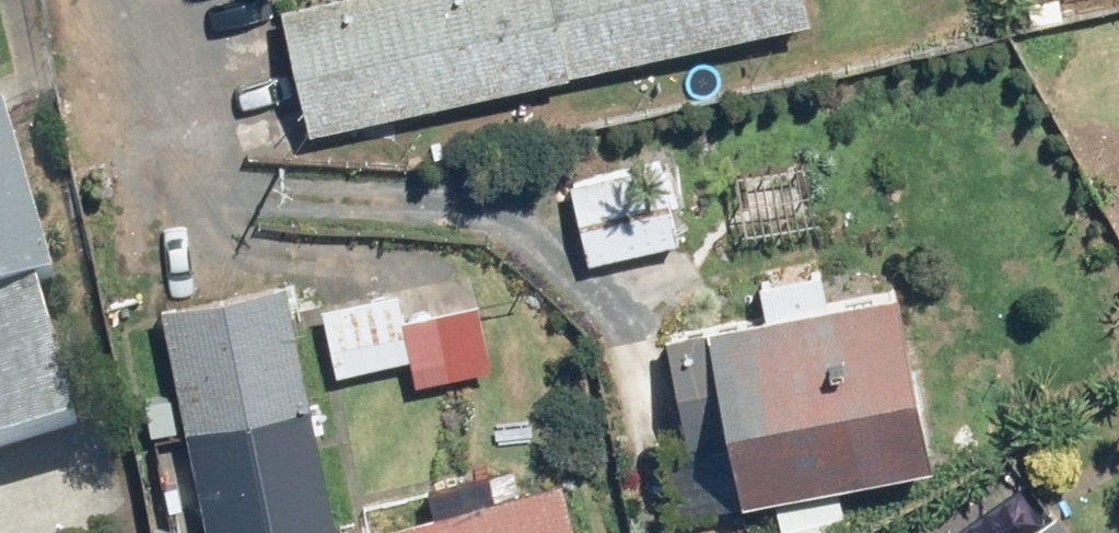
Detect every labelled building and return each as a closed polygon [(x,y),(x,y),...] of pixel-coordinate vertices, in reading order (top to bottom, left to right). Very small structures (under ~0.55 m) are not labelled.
[(317,125),(819,8),(817,0),(288,0),(317,125)] [(0,110),(0,450),(88,425),(50,289),(64,285),(13,106),(0,110)] [(671,153),(572,172),(588,259),(688,240),(671,153)] [(763,276),(770,307),(714,320),(717,334),(675,343),(697,437),(737,428),(753,498),(779,492),(788,532),(850,532),(839,481),(944,457),(903,276),(833,292),(826,262),(763,276)] [(474,274),(327,303),(341,374),(408,361),(413,382),(492,366),(474,274)] [(164,301),(207,532),(328,532),(338,531),(291,278),(164,301)] [(565,475),(336,532),(579,532),(565,475)] [(1063,504),(1025,532),(1085,532),(1063,504)]
